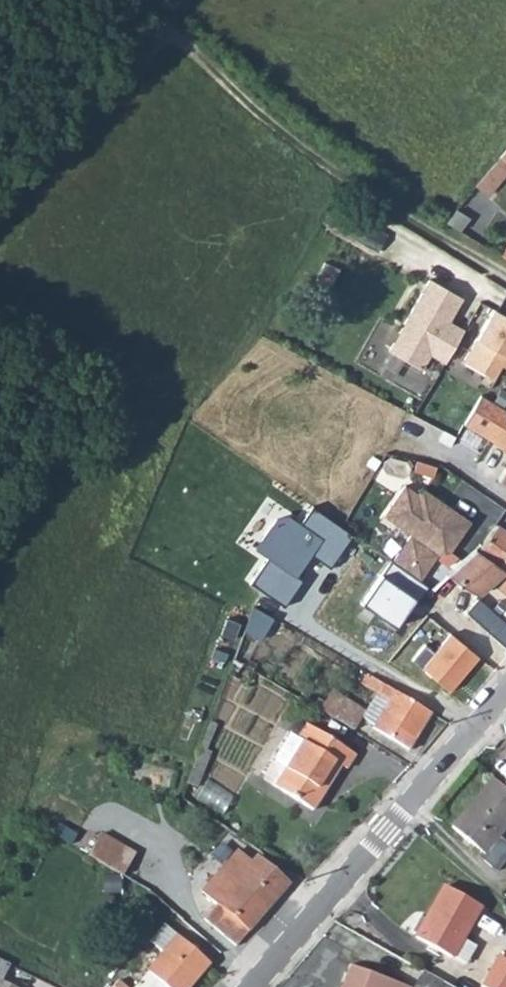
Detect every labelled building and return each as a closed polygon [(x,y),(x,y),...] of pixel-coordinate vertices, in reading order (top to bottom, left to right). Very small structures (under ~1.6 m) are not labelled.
[(494,163),(468,194),(479,202),(504,171),(502,169),(494,163)] [(459,302),(425,283),(385,354),(419,373),(427,358),(442,366),(461,333),(447,325),(459,302)] [(490,313),(459,366),(490,383),(498,369),(502,372),(505,366),(505,322),(490,313)] [(476,400),(459,428),(505,455),(505,417),(476,400)] [(494,480),(505,489),(505,460),(494,480)] [(410,496),(397,487),(376,519),(404,538),(385,564),(413,583),(431,557),(442,555),(464,523),(416,491),(413,496),(411,494),(410,496)] [(254,550),(267,560),(250,583),(284,606),(301,582),(295,577),(311,556),(330,568),(352,537),(314,509),(302,526),(290,517),(277,518),(254,550)] [(474,558),(492,569),(505,547),(505,538),(493,529),(474,558)] [(492,569),(505,579),(505,547),(492,569)] [(468,595),(482,582),(505,598),(505,579),(492,569),(474,558),(466,552),(441,577),(468,595)] [(426,592),(456,613),(465,604),(479,615),(477,619),(505,641),(505,623),(473,599),(468,595),(441,577),(426,592)] [(445,634),(415,668),(440,691),(471,658),(445,634)] [(380,673),(373,685),(390,695),(397,683),(380,673)] [(371,684),(350,720),(401,748),(422,712),(390,695),(373,685),(371,684)] [(316,702),(309,711),(344,730),(350,720),(316,702)] [(292,745),(276,773),(266,791),(305,812),(332,767),(338,770),(347,755),(297,727),(288,742),(292,745)] [(266,768),(276,773),(292,745),(288,742),(278,737),(265,762),(266,768)] [(484,783),(445,831),(475,857),(471,861),(489,876),(505,856),(505,854),(490,840),(505,820),(505,802),(484,783)] [(50,834),(69,845),(76,835),(57,823),(50,834)] [(118,877),(133,853),(100,833),(85,857),(118,877)] [(250,862),(235,849),(198,892),(214,905),(202,919),(236,948),(290,886),(255,855),(250,862)] [(474,903),(439,884),(409,935),(445,955),(447,953),(462,960),(472,943),(458,935),(474,903)] [(125,986),(180,986),(202,961),(158,923),(143,940),(157,952),(125,986)] [(474,985),(477,986),(505,986),(505,963),(492,955),(474,985)] [(335,986),(402,986),(403,984),(342,964),(335,986)] [(414,971),(405,986),(444,986),(414,971)]
